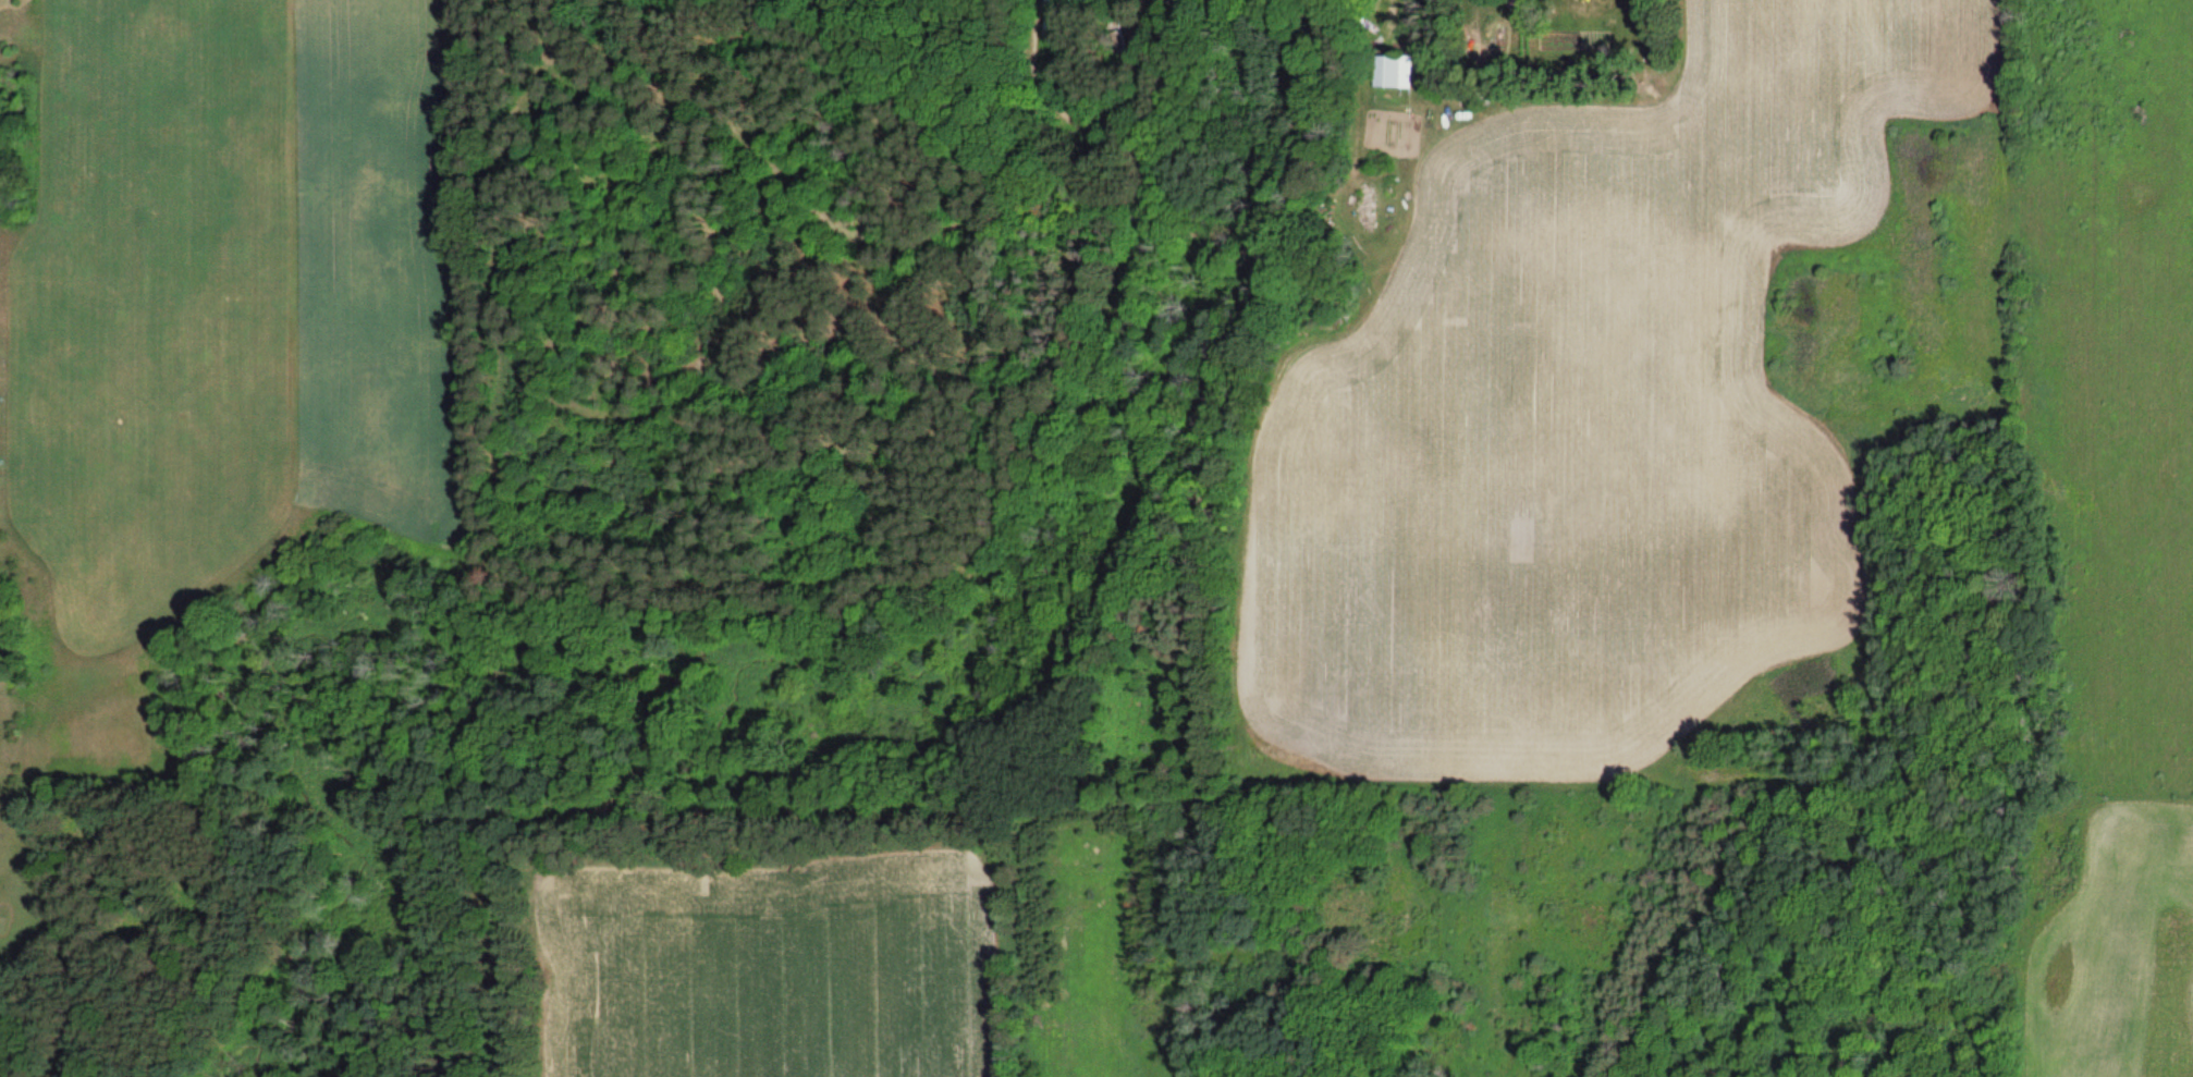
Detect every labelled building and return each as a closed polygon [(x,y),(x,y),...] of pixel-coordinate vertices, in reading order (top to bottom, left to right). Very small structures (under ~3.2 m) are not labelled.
[(1373,57),(1373,88),(1398,88),(1398,57),(1373,57)]
